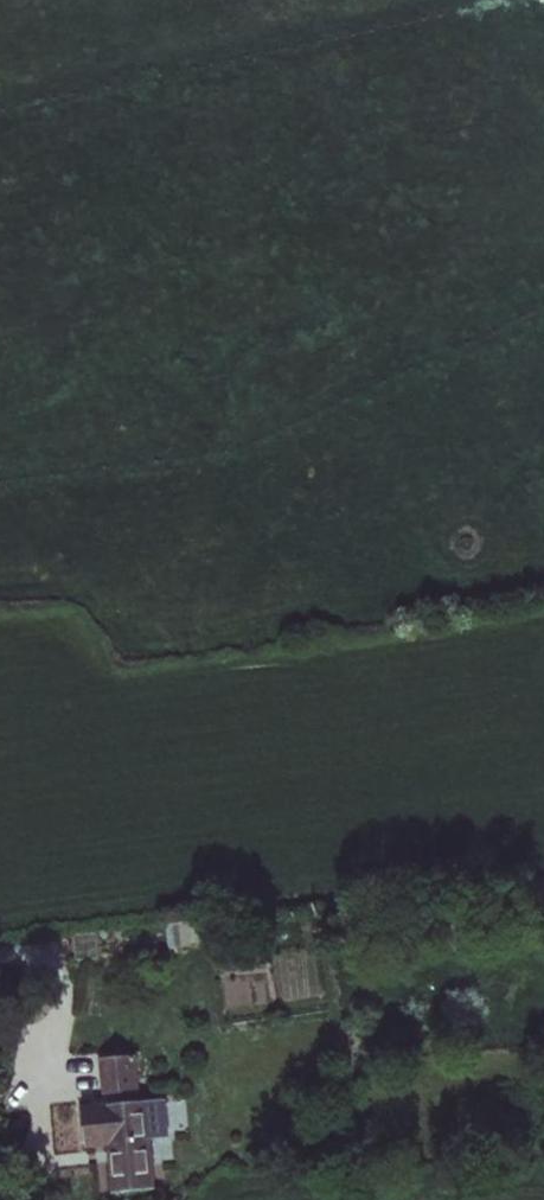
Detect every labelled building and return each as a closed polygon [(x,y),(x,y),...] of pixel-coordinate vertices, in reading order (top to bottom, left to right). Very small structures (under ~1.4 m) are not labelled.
[(129,1070),(125,1052),(96,1057),(98,1074),(110,1073),(112,1090),(83,1094),(87,1123),(105,1121),(111,1168),(146,1164),(133,1093),(127,1094),(123,1071),(129,1070)]
